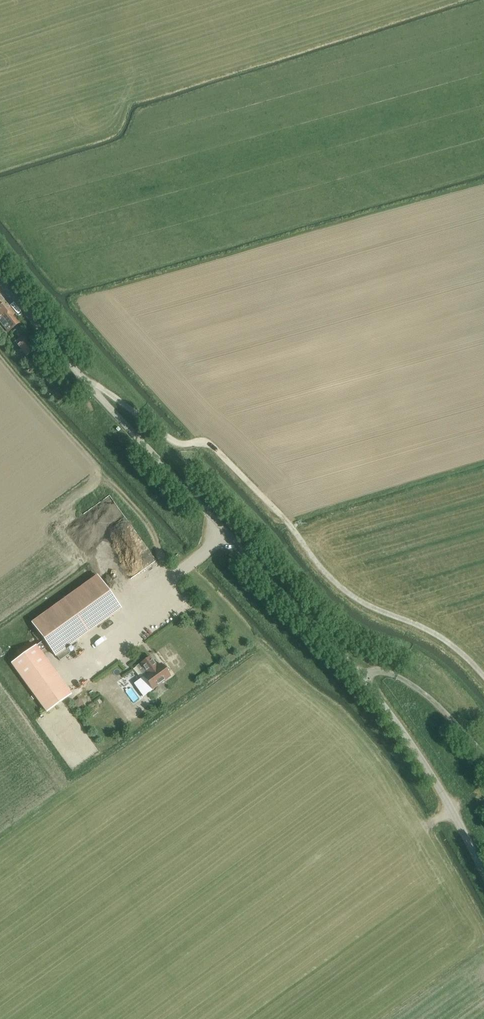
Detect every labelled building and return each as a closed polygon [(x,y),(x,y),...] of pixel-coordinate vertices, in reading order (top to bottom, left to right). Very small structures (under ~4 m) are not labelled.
[(2,324),(8,332),(19,324),(13,316),(15,314),(5,303),(0,307),(0,322),(2,324)] [(26,340),(18,346),(27,356),(34,350),(26,340)] [(97,576),(31,623),(56,657),(57,656),(67,649),(121,609),(97,576)] [(70,697),(35,649),(10,667),(45,716),(70,697)] [(67,649),(57,656),(60,660),(70,653),(67,649)] [(150,657),(140,665),(147,674),(143,677),(153,690),(170,677),(161,664),(156,668),(153,665),(155,664),(150,657)]
